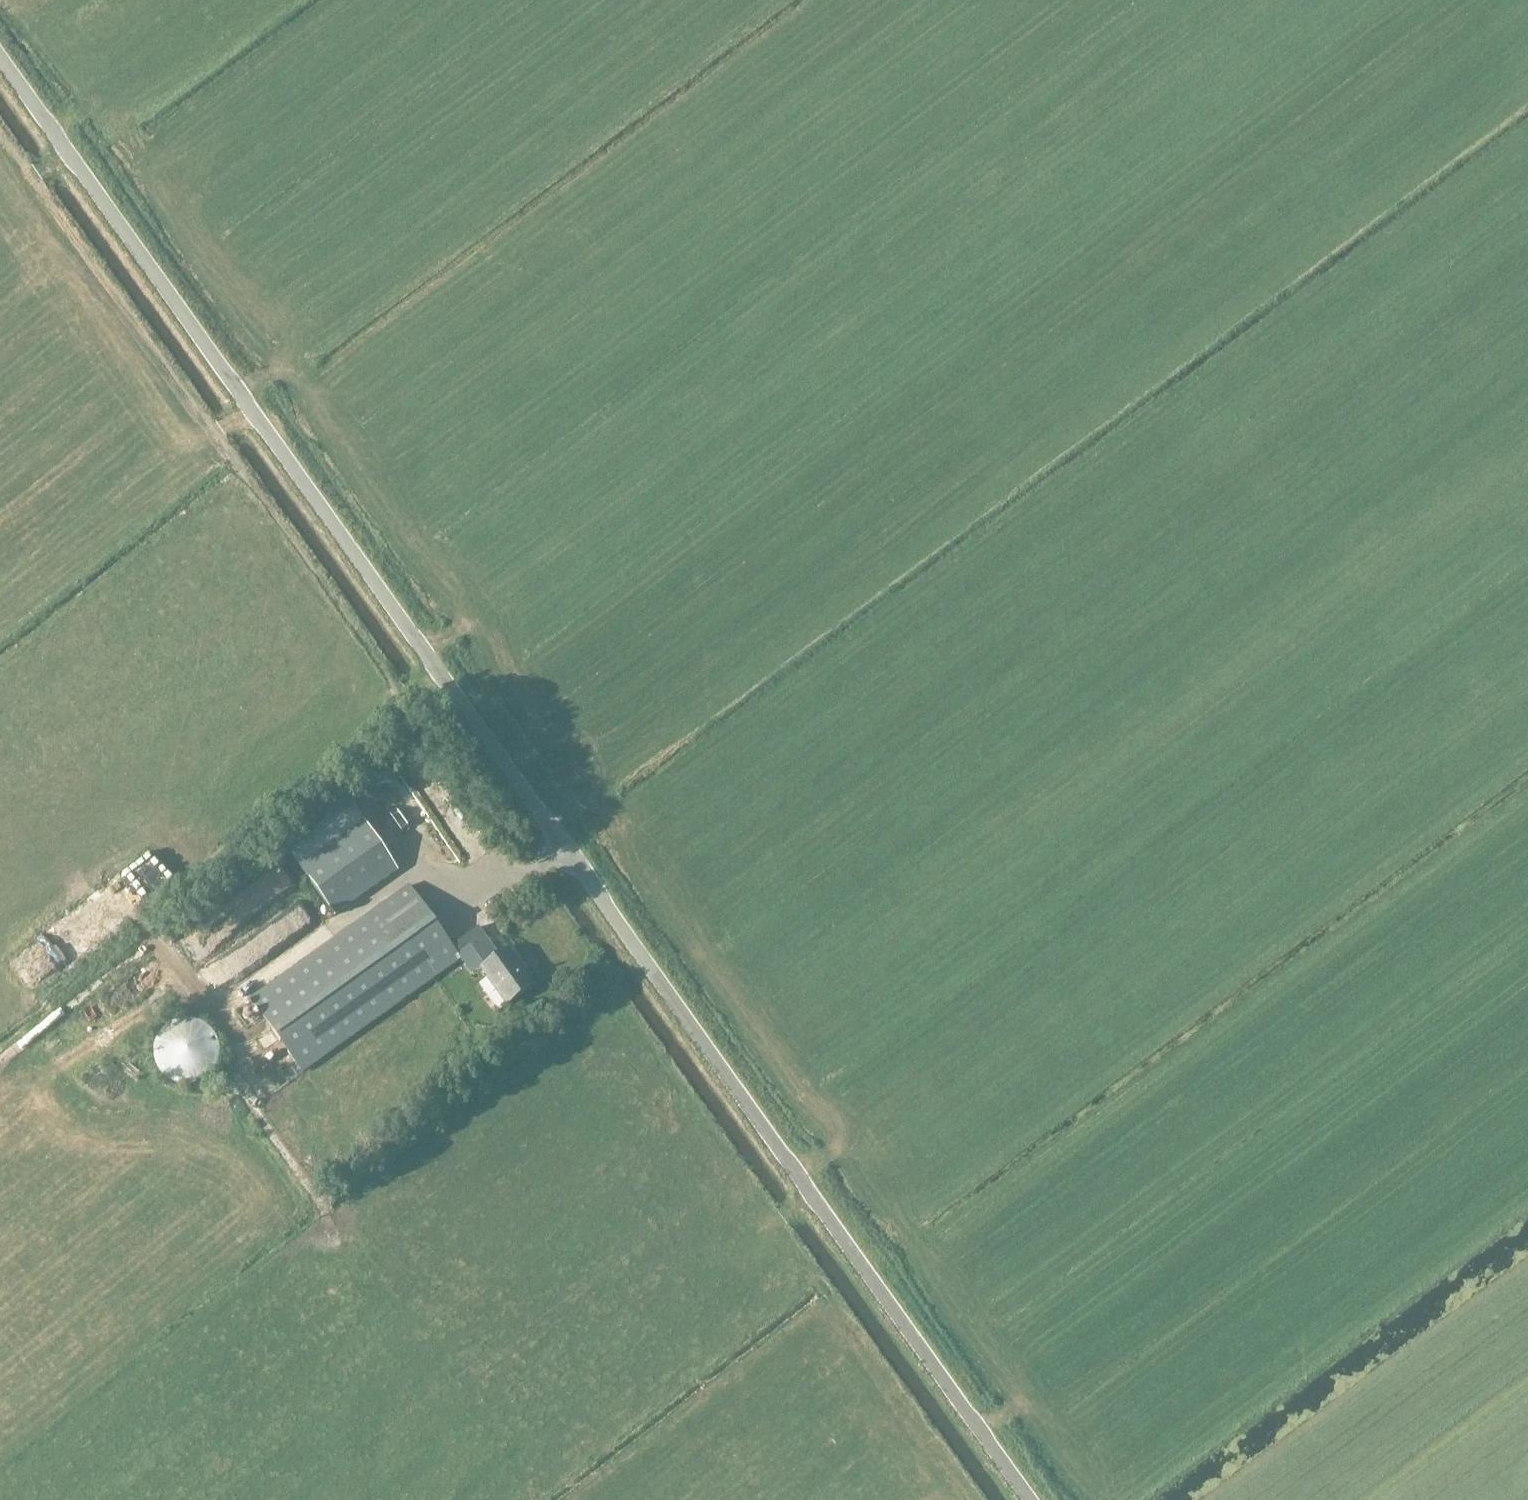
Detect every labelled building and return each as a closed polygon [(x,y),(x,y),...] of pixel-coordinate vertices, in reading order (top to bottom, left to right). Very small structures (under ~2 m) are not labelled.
[(409,807),(406,797),(397,800),(392,782),(380,786),(389,813),(409,807)] [(361,823),(298,867),(333,915),(395,871),(361,823)] [(216,915),(231,930),(283,877),(268,863),(216,915)] [(248,1000),(299,1072),(457,960),(453,955),(466,945),(483,968),(479,971),(504,1005),(529,987),(516,968),(518,966),(507,950),(497,957),(476,929),(449,949),(405,887),(248,1000)] [(291,905),(205,961),(219,983),(292,936),(291,934),(304,926),(291,905)] [(183,940),(190,958),(209,951),(201,933),(183,940)] [(217,1056),(217,1053),(217,1050),(216,1047),(216,1045),(215,1042),(214,1039),(212,1037),(211,1034),(209,1032),(207,1030),(205,1028),(203,1026),(200,1025),(198,1023),(195,1022),(192,1021),(190,1021),(187,1020),(184,1020),(181,1020),(178,1021),(175,1021),(173,1022),(170,1023),(167,1025),(165,1026),(163,1028),(161,1030),(159,1032),(157,1034),(155,1037),(154,1039),(153,1042),(152,1045),(151,1047),(151,1050),(151,1053),(151,1056),(151,1059),(152,1062),(153,1064),(154,1067),(155,1070),(157,1072),(159,1074),(161,1076),(163,1078),(165,1080),(167,1082),(170,1083),(173,1084),(175,1085),(178,1086),(181,1086),(184,1086),(187,1086),(190,1086),(192,1085),(195,1084),(198,1083),(200,1082),(203,1080),(205,1078),(207,1076),(209,1074),(211,1072),(212,1070),(214,1067),(215,1064),(216,1062),(216,1059),(217,1056)]
